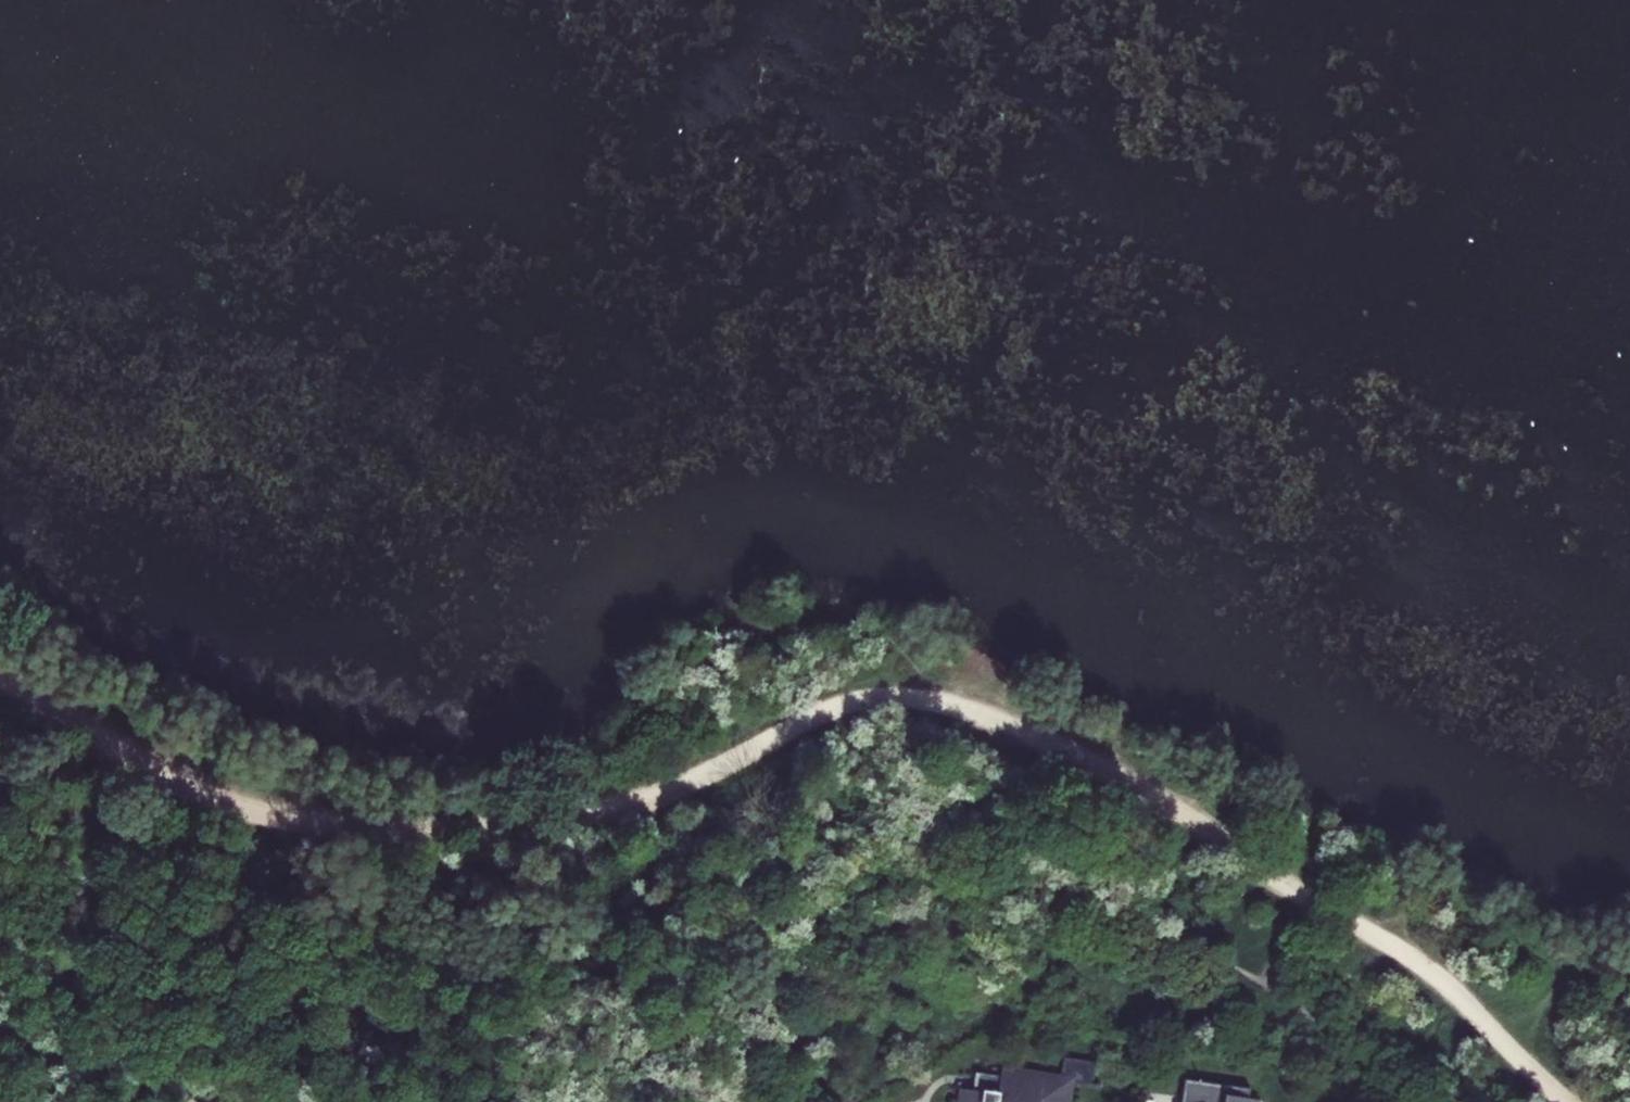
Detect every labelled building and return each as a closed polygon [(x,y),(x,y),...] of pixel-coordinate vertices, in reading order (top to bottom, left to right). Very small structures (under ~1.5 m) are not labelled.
[(1225,1100),(1227,1076),(1165,1067),(1161,1101),(1236,1101),(1225,1100)] [(1072,1081),(1006,1071),(1005,1081),(983,1078),(980,1100),(964,1098),(964,1101),(1069,1101),(1072,1081)]
